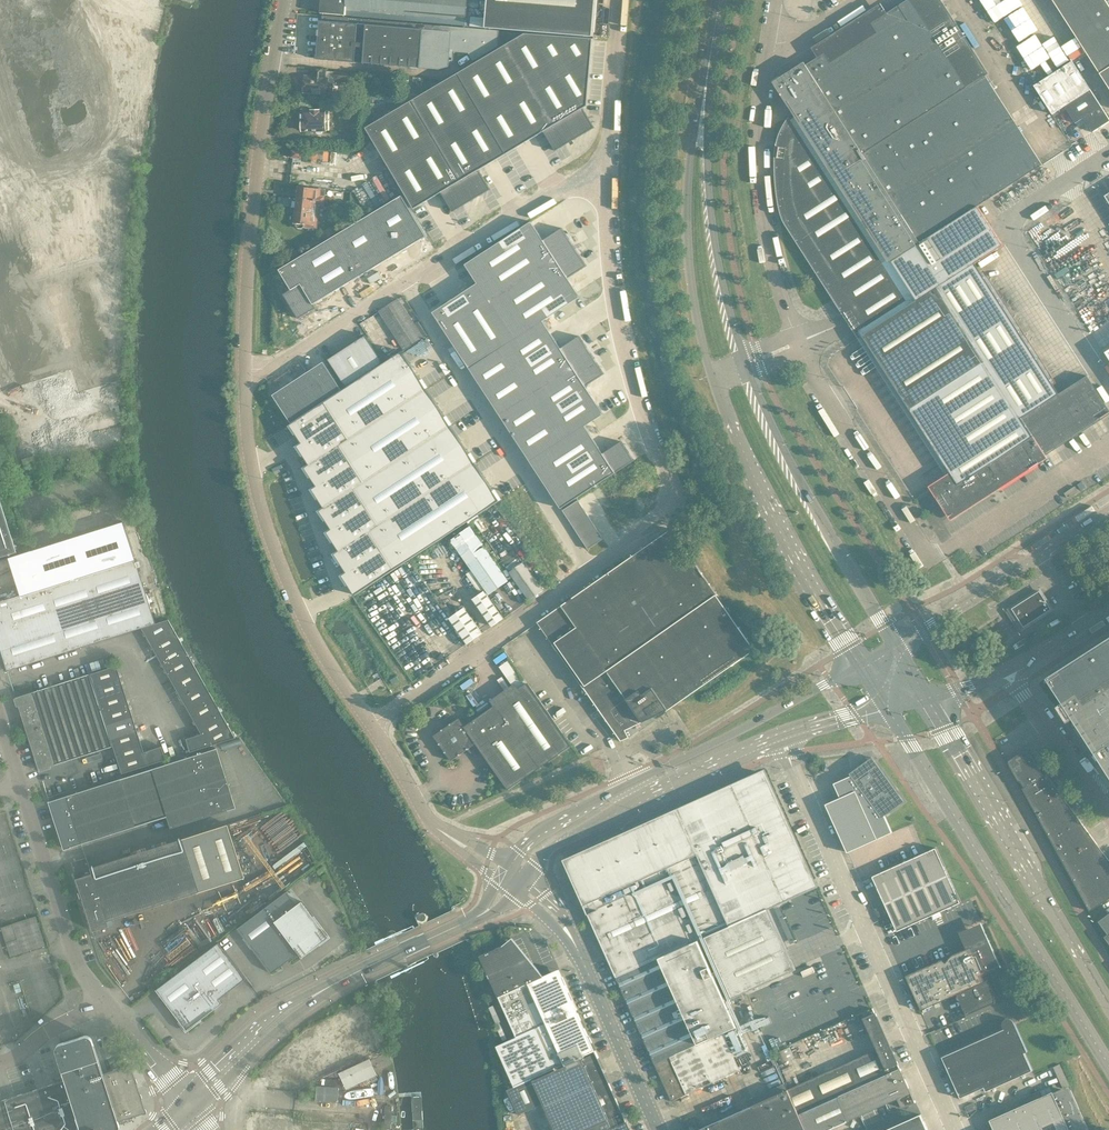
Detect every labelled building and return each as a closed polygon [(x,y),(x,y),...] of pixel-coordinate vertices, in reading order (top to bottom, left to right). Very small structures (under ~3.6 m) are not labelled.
[(321,13),(345,15),(466,24),(468,0),(322,0),(321,13)] [(487,28),(594,36),(597,0),(489,0),(487,28)] [(1003,245),(988,221),(978,206),(986,200),(994,195),(1042,164),(993,88),(985,75),(988,74),(989,73),(971,46),(942,0),(907,0),(887,13),(883,15),(877,8),(876,7),(817,45),(818,46),(822,55),(818,57),(806,65),(804,62),(773,82),(891,265),(894,264),(902,277),(912,291),(915,296),(917,300),(862,335),(863,336),(944,462),(949,469),(950,472),(953,475),(934,487),(952,515),(990,491),(989,489),(997,484),(998,485),(1032,464),(1031,462),(1034,460),(1036,461),(1046,455),(1092,425),(1105,417),(1108,414),(1108,410),(1087,375),(1069,387),(1059,393),(1048,375),(1029,347),(1021,342),(1023,337),(1015,333),(1017,328),(1009,324),(1011,319),(1003,314),(1005,309),(997,305),(998,302),(999,300),(991,296),(993,291),(992,290),(985,286),(987,281),(975,263),(1003,245)] [(1000,17),(1015,7),(1011,0),(1005,0),(993,7),(1000,17)] [(1106,0),(1053,0),(1108,87),(1108,5),(1106,0)] [(474,59),(498,46),(500,30),(324,15),(323,21),(321,21),(319,34),(317,58),(440,68),(450,65),(451,50),(469,51),(474,59)] [(1017,53),(1023,64),(1042,53),(1035,41),(1039,38),(1033,28),(1019,36),(1026,48),(1017,53)] [(525,33),(459,73),(506,154),(516,148),(535,137),(544,131),(556,150),(565,145),(595,127),(583,108),(588,105),(593,41),(593,38),(525,33)] [(1054,113),(1065,106),(1064,106),(1090,89),(1091,89),(1072,61),(1034,85),(1053,114),(1054,117),(1056,116),(1054,113)] [(327,70),(320,70),(313,69),(313,76),(305,75),(304,92),(327,94),(328,82),(334,83),(334,79),(357,81),(357,72),(335,70),(335,71),(327,70)] [(459,73),(413,100),(472,200),(481,195),(491,189),(479,170),(484,167),(497,159),(506,154),(459,73)] [(1090,89),(1064,106),(1065,106),(1076,123),(1084,117),(1093,132),(1108,121),(1108,118),(1090,89)] [(413,100),(367,128),(367,129),(415,208),(442,192),(453,211),(463,206),(472,200),(413,100)] [(329,130),(329,110),(303,110),(303,120),(303,122),(300,123),(300,127),(303,129),(303,130),(316,130),(317,133),(322,133),(323,130),(329,130)] [(302,159),(303,151),(293,150),(292,158),(302,159)] [(0,259),(0,278),(2,284),(113,255),(92,176),(12,197),(27,252),(0,259)] [(318,196),(319,189),(299,186),(299,189),(297,190),(296,193),(298,194),(298,198),(325,202),(325,197),(318,196)] [(402,196),(370,215),(394,256),(426,236),(402,196)] [(317,210),(318,205),(324,205),(325,202),(298,198),(297,202),(296,203),(296,207),(297,208),(297,209),(318,212),(318,210),(317,210)] [(327,213),(318,212),(297,209),(296,215),(294,216),(294,219),(296,221),(295,223),(296,222),(296,226),(298,228),(302,228),(304,227),(306,227),(316,228),(317,219),(327,220),(327,213)] [(370,215),(337,235),(361,275),(394,256),(370,215)] [(532,221),(466,264),(478,283),(490,302),(575,247),(562,228),(544,240),(532,222),(532,221)] [(337,235),(279,269),(292,289),(284,294),(299,318),(316,307),(314,303),(361,275),(337,235)] [(575,247),(490,302),(515,339),(543,321),(554,314),(581,296),(577,291),(568,278),(587,265),(575,247)] [(443,305),(433,312),(470,368),(515,339),(490,302),(478,283),(469,289),(443,305)] [(398,299),(379,311),(403,348),(422,336),(398,299)] [(515,339),(470,368),(500,415),(592,355),(580,336),(561,348),(543,321),(515,339)] [(347,387),(384,363),(366,335),(329,359),(347,387)] [(403,351),(290,424),(302,442),(298,445),(310,464),(305,467),(317,486),(313,489),(325,507),(320,510),(332,529),(327,532),(340,550),(335,553),(347,572),(342,575),(355,595),(409,560),(501,500),(403,351)] [(592,355),(500,415),(531,461),(586,426),(593,421),(604,414),(586,386),(604,373),(592,355)] [(325,361),(308,372),(326,401),(343,390),(325,361)] [(308,372),(291,383),(309,411),(318,406),(326,401),(308,372)] [(291,383),(274,394),(292,422),(309,411),(291,383)] [(586,426),(531,461),(561,508),(635,460),(634,460),(622,441),(603,453),(586,426)] [(17,553),(0,500),(0,559),(17,553)] [(578,500),(563,510),(569,520),(585,510),(578,500)] [(585,510),(569,520),(575,530),(591,519),(585,510)] [(591,519),(575,530),(582,539),(597,529),(591,519)] [(470,526),(451,539),(489,594),(508,581),(470,526)] [(671,529),(538,622),(554,645),(555,644),(562,645),(561,647),(563,647),(562,654),(561,654),(621,741),(629,737),(624,729),(631,725),(631,727),(643,721),(643,720),(665,709),(667,711),(673,707),(755,649),(671,529)] [(597,529),(582,539),(588,549),(591,547),(604,539),(597,529)] [(509,571),(523,562),(517,553),(504,563),(509,571)] [(141,629),(155,624),(135,561),(62,584),(58,573),(49,576),(14,587),(17,598),(0,604),(0,649),(7,671),(141,629)] [(510,572),(529,600),(543,590),(523,562),(510,572)] [(1044,587),(1016,605),(1028,624),(1056,606),(1044,587)] [(473,599),(492,626),(503,618),(484,591),(473,599)] [(450,618),(468,643),(482,633),(464,607),(450,618)] [(155,624),(141,629),(201,735),(186,740),(190,753),(235,738),(175,632),(168,620),(155,624)] [(1049,676),(1066,704),(1064,706),(1067,711),(1070,716),(1073,714),(1108,771),(1108,638),(1049,676)] [(111,739),(113,747),(122,775),(166,760),(162,747),(144,753),(117,667),(117,666),(90,675),(93,684),(111,739)] [(396,676),(390,680),(393,684),(399,680),(396,676)] [(459,717),(438,732),(434,735),(451,761),(468,749),(470,751),(473,753),(476,753),(479,753),(480,749),(508,789),(571,746),(527,683),(465,726),(459,717)] [(227,811),(229,811),(229,809),(235,807),(231,796),(232,796),(229,788),(229,789),(216,750),(217,750),(217,749),(215,749),(50,801),(50,802),(48,802),(49,804),(58,830),(57,830),(60,838),(64,849),(70,847),(70,848),(166,818),(170,829),(227,811)] [(1046,773),(1044,774),(1040,768),(1041,766),(1029,750),(1026,749),(1021,752),(1009,760),(1008,763),(1018,780),(1021,781),(1024,787),(1022,788),(1090,911),(1108,898),(1108,860),(1046,773)] [(845,795),(826,804),(848,852),(892,832),(884,815),(904,801),(875,762),(872,757),(850,773),(852,775),(834,783),(834,784),(839,782),(845,795)] [(678,808),(563,859),(604,950),(616,977),(658,958),(698,940),(702,949),(709,946),(705,937),(730,925),(769,908),(790,899),(787,891),(792,889),(793,890),(794,890),(795,890),(796,890),(796,889),(797,889),(797,888),(797,887),(797,886),(812,880),(764,773),(731,788),(730,784),(678,808)] [(74,874),(92,932),(109,926),(107,922),(244,878),(227,825),(182,840),(74,874)] [(931,915),(940,911),(960,902),(936,847),(873,876),(897,931),(931,915)] [(298,954),(298,953),(306,947),(310,952),(328,938),(301,902),(297,905),(286,892),(237,929),(271,974),(297,954),(298,954)] [(709,946),(702,949),(726,1001),(733,998),(796,969),(769,909),(769,908),(730,925),(705,937),(709,946)] [(418,917),(420,920),(423,921),(426,919),(427,916),(425,913),(422,912),(419,914),(418,917)] [(1099,921),(1108,934),(1104,936),(1108,942),(1108,913),(1099,921)] [(1,928),(10,958),(45,946),(36,917),(1,928)] [(983,975),(1001,967),(1000,965),(997,967),(994,956),(991,948),(986,941),(980,935),(973,930),(965,939),(965,940),(966,940),(968,944),(967,944),(968,945),(969,947),(951,955),(946,962),(942,959),(906,976),(921,1010),(957,994),(958,995),(959,994),(958,994),(966,990),(974,1007),(965,1011),(967,1015),(994,1002),(994,1003),(995,1003),(995,1000),(995,997),(995,994),(994,991),(993,989),(992,986),(991,983),(990,981),(989,978),(988,979),(985,980),(983,975)] [(698,940),(658,958),(697,1044),(723,1032),(737,1026),(726,1001),(702,949),(698,940)] [(511,942),(480,955),(498,996),(516,1037),(577,1010),(576,1007),(572,999),(563,976),(559,969),(529,982),(511,942)] [(219,999),(245,979),(218,943),(155,991),(179,1022),(186,1031),(213,1010),(218,1007),(219,1006),(219,1005),(220,1003),(220,1001),(219,999)] [(697,1044),(658,958),(616,977),(654,1063),(697,1044)] [(337,1068),(379,1050),(361,1008),(307,1031),(313,1043),(302,1047),(310,1069),(334,1059),(337,1068)] [(873,1008),(857,1015),(859,1020),(864,1018),(878,1049),(886,1067),(898,1062),(876,1013),(875,1013),(873,1008)] [(596,1052),(577,1010),(516,1037),(496,1046),(514,1086),(532,1078),(533,1080),(596,1052)] [(942,1057),(944,1062),(960,1098),(984,1087),(986,1091),(1032,1070),(1024,1052),(1027,1051),(1015,1024),(1012,1019),(1010,1018),(1007,1018),(1005,1019),(1003,1021),(1002,1024),(1004,1029),(942,1057)] [(697,1044),(654,1063),(671,1100),(740,1070),(723,1032),(697,1044)] [(119,1129),(120,1128),(120,1126),(119,1124),(119,1123),(145,1115),(146,1114),(147,1113),(146,1112),(132,1066),(131,1066),(131,1065),(130,1065),(129,1065),(103,1073),(92,1040),(92,1039),(91,1038),(90,1037),(89,1037),(88,1036),(87,1036),(85,1036),(84,1036),(61,1044),(59,1044),(58,1045),(57,1046),(56,1047),(56,1049),(55,1050),(55,1051),(56,1053),(65,1081),(0,1102),(0,1129),(119,1129)] [(774,1053),(784,1076),(798,1070),(788,1047),(774,1053)] [(799,1113),(839,1095),(884,1075),(881,1070),(886,1067),(878,1049),(788,1090),(799,1113)] [(507,1089),(518,1114),(543,1103),(556,1129),(587,1129),(615,1118),(618,1125),(626,1121),(627,1121),(596,1052),(533,1080),(532,1078),(514,1086),(507,1089)] [(339,1073),(346,1089),(377,1075),(369,1059),(339,1073)] [(898,1062),(886,1067),(881,1070),(884,1075),(900,1068),(898,1063),(898,1062)] [(884,1075),(839,1095),(799,1113),(807,1129),(825,1129),(850,1119),(899,1097),(903,1108),(915,1102),(916,1102),(915,1100),(914,1100),(900,1070),(901,1070),(901,1068),(900,1068),(884,1075)] [(339,1088),(322,1087),(316,1087),(315,1101),(338,1103),(339,1088)] [(799,1113),(788,1090),(698,1129),(807,1129),(799,1113)] [(993,1129),(1083,1129),(1077,1111),(1072,1095),(1069,1091),(1067,1090),(1065,1090),(1054,1093),(1053,1091),(1036,1099),(1030,1098),(1030,1101),(989,1120),(994,1129),(993,1129)] [(921,1114),(920,1114),(918,1109),(872,1129),(928,1129),(921,1114)] [(246,1129),(294,1129),(295,1117),(247,1114),(246,1129)] [(627,1121),(626,1121),(618,1125),(606,1129),(630,1129),(627,1121)]
